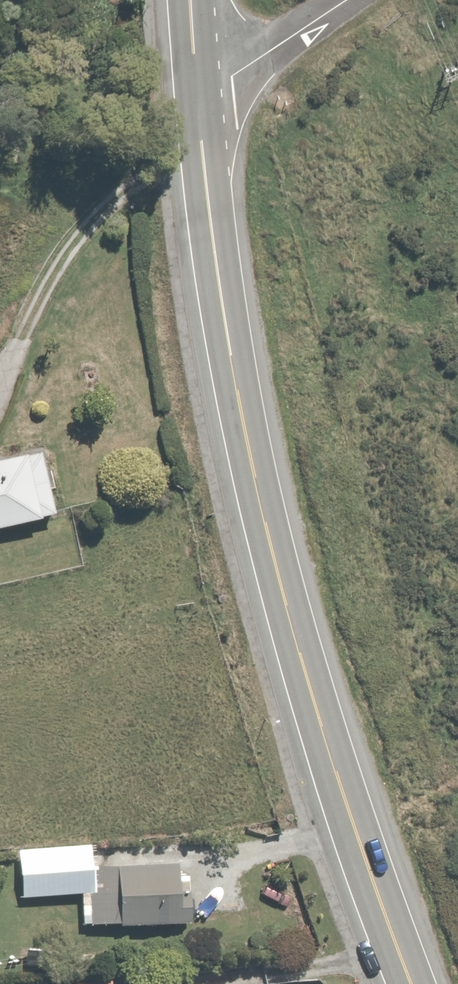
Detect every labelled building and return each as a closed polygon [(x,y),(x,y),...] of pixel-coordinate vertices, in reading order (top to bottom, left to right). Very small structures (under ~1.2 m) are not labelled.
[(50,521),(36,457),(0,465),(0,532),(50,521)] [(87,842),(42,844),(44,876),(81,874),(84,925),(196,919),(192,845),(87,851),(87,842)]
